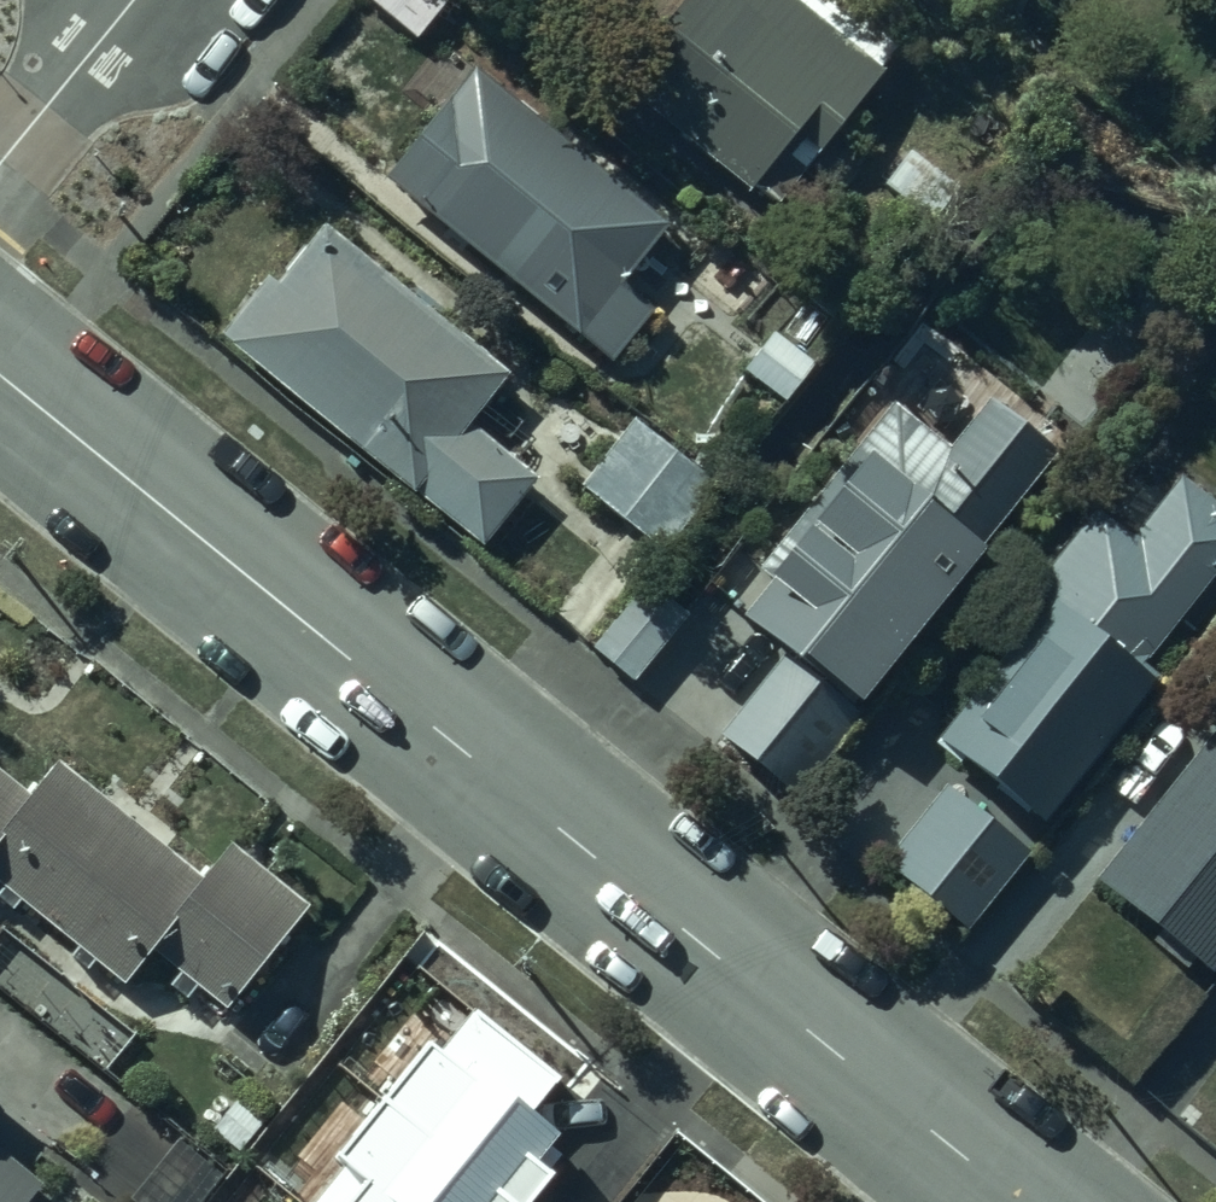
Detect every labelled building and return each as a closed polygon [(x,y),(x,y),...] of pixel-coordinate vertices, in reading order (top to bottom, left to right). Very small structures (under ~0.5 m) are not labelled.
[(411,40),(444,4),(439,0),(367,0),(411,40)] [(766,0),(714,0),(628,107),(767,219),(874,87),(766,0)] [(670,244),(478,89),(386,203),(615,387),(663,328),(626,299),(670,244)] [(313,237),(221,351),(427,517),(434,509),(495,558),(543,499),(480,449),(518,402),(313,237)] [(770,349),(741,386),(781,417),(810,380),(770,349)] [(745,639),(782,668),(716,752),(783,805),(1045,471),(978,419),(943,463),(890,421),(755,592),(772,605),(745,639)] [(662,576),(718,505),(643,447),(587,517),(662,576)] [(1042,614),(935,751),(1039,832),(1153,685),(1142,676),(1215,581),(1215,517),(1173,484),(1125,545),(1089,518),(1025,600),(1042,614)] [(653,577),(587,649),(633,689),(697,614),(653,577)] [(1201,977),(1215,958),(1215,731),(1090,891),(1201,977)] [(102,1007),(138,964),(209,1022),(286,929),(209,866),(186,893),(32,767),(9,795),(0,788),(0,924),(102,1007)] [(1024,867),(938,801),(876,880),(961,947),(1024,867)] [(362,1045),(306,1108),(347,1143),(401,1078),(362,1045)] [(366,1201),(494,1201),(417,1140),(366,1201)] [(177,1164),(145,1201),(208,1201),(215,1194),(177,1164)] [(0,1179),(0,1201),(28,1201),(0,1179)]
